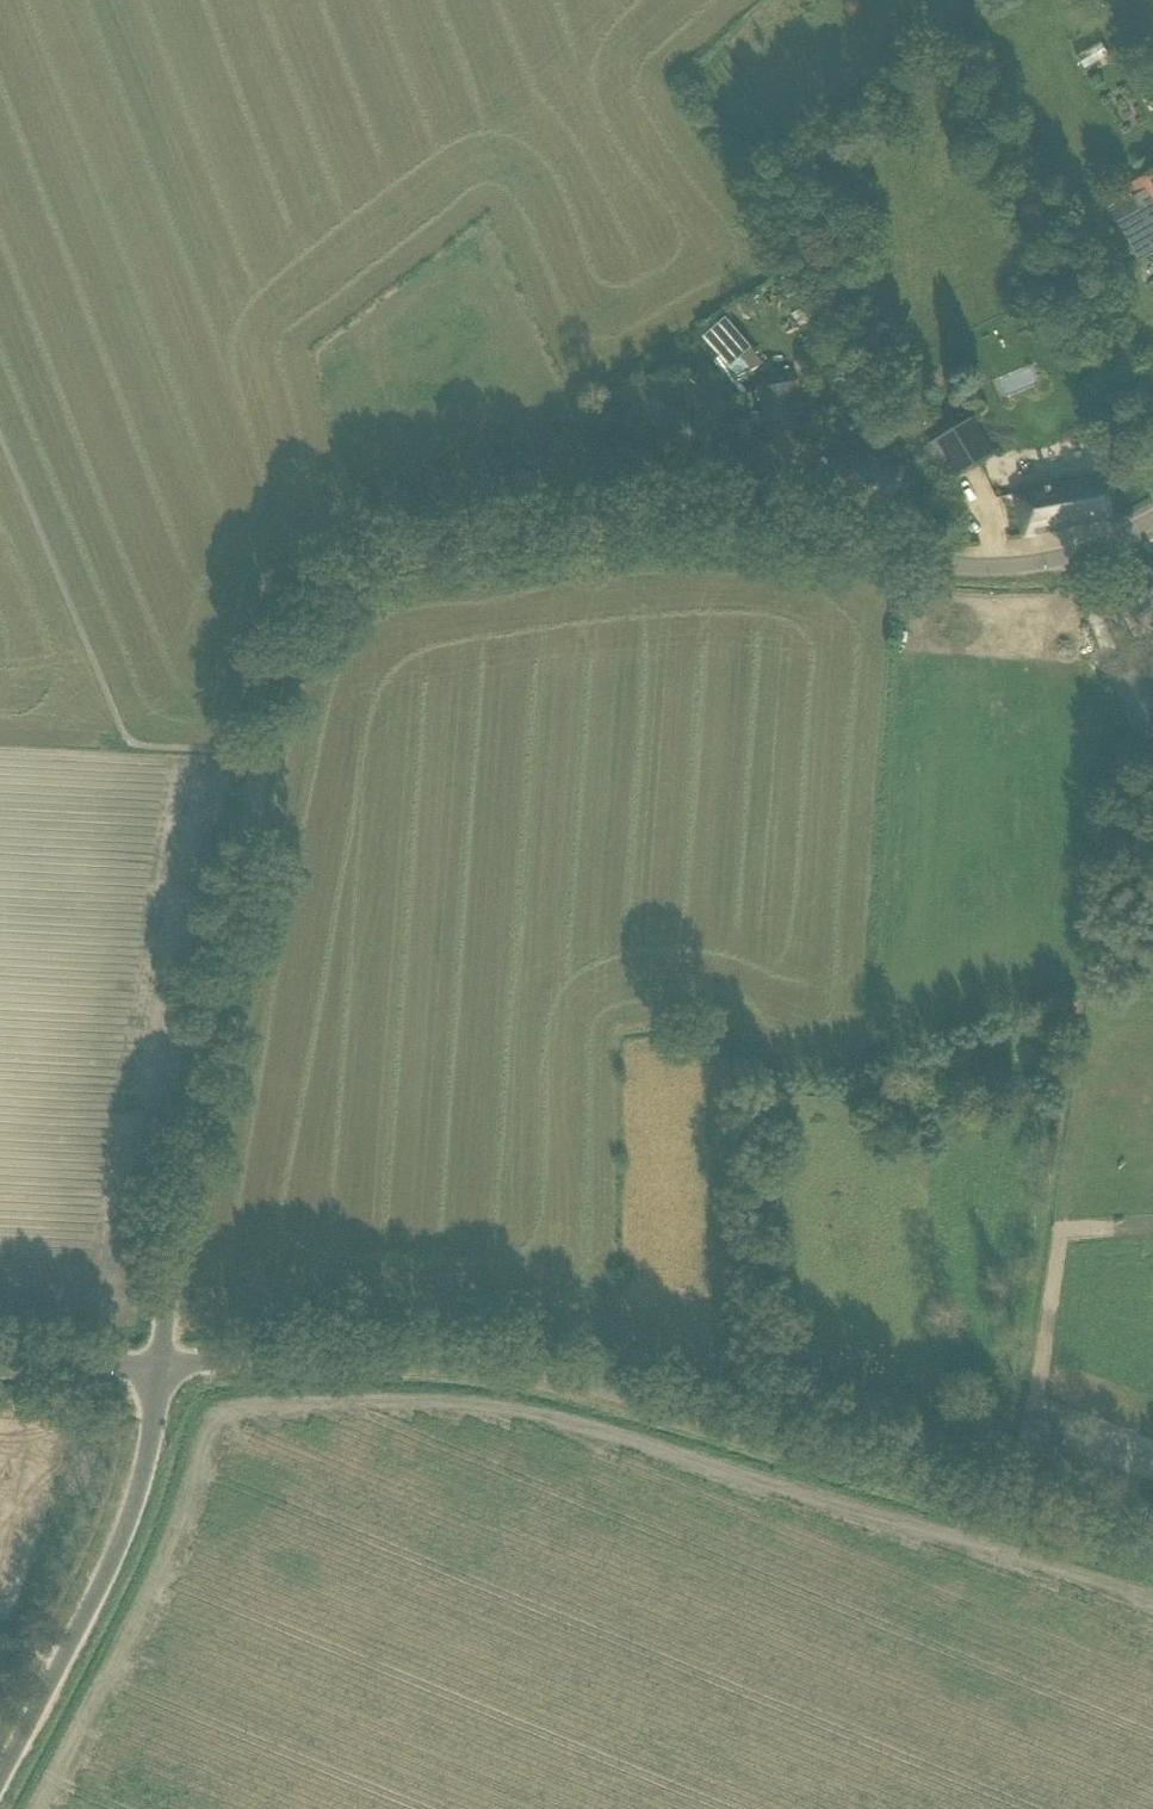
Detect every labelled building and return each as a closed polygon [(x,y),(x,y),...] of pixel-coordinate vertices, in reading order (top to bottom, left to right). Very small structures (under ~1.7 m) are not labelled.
[(1116,224),(1139,262),(1152,253),(1152,172),(1140,179),(1146,189),(1135,196),(1133,197),(1140,209),(1116,224)] [(742,381),(769,361),(732,313),(706,334),(742,381)] [(1001,378),(1008,392),(1036,379),(1029,365),(1001,378)] [(793,376),(753,384),(763,434),(803,425),(793,376)] [(994,455),(972,419),(938,440),(961,476),(994,455)] [(887,458),(886,462),(848,450),(835,489),(872,500),(871,504),(889,509),(903,463),(887,458)] [(1026,535),(1115,517),(1106,475),(1018,494),(1026,535)] [(1115,591),(1135,622),(1152,610),(1152,566),(1135,578),(1115,591)]
